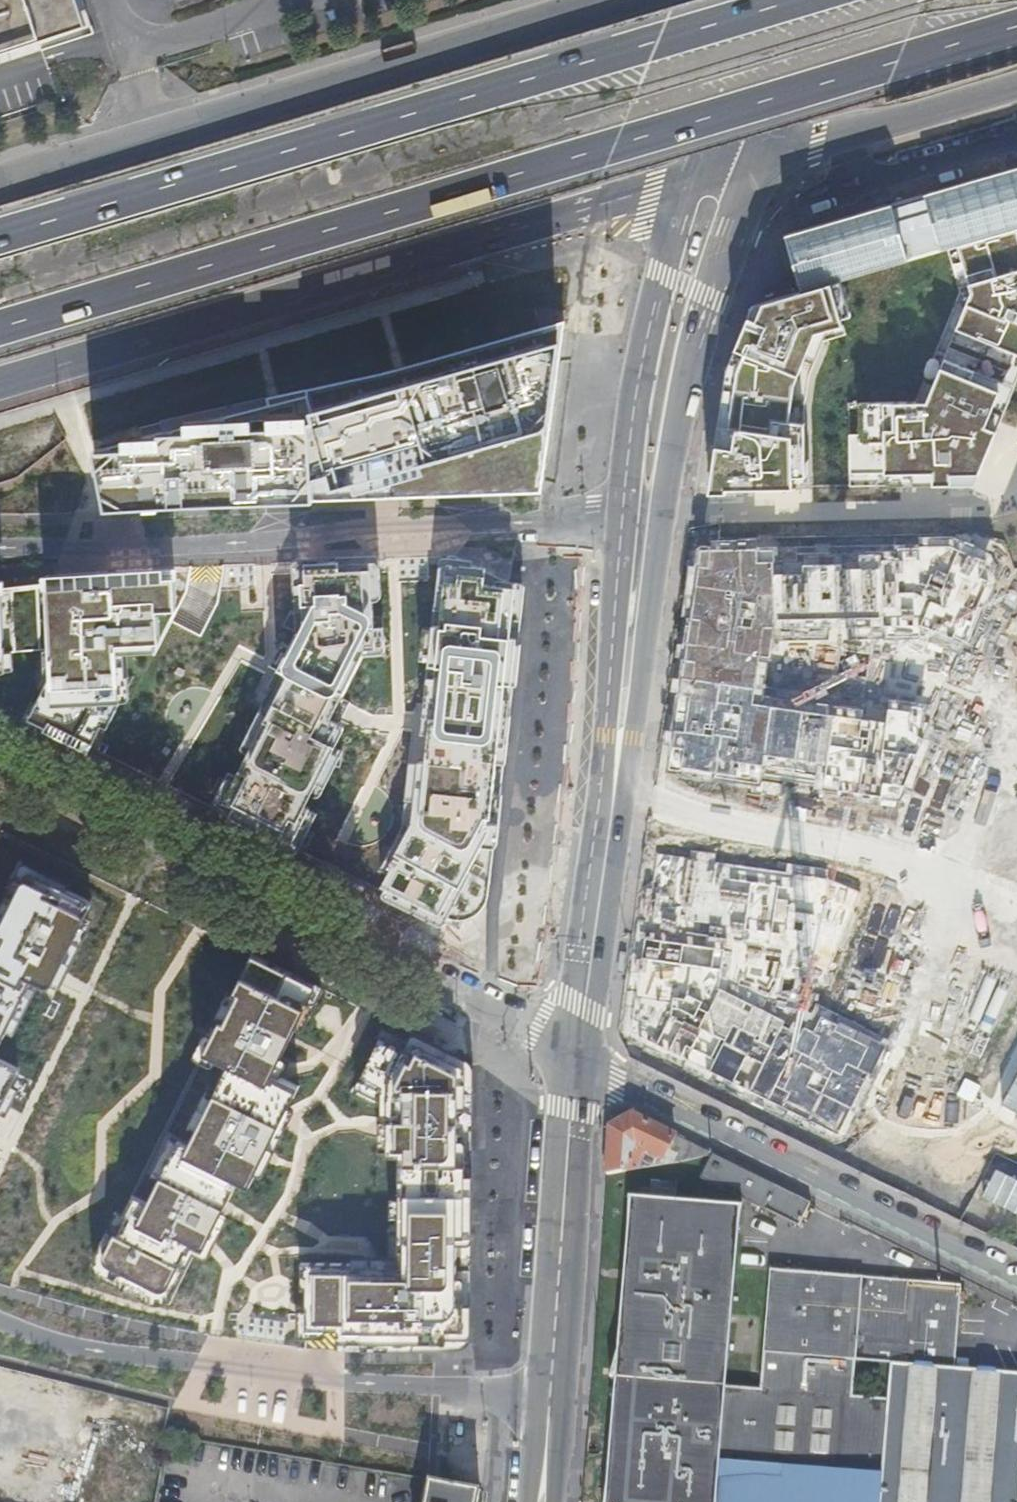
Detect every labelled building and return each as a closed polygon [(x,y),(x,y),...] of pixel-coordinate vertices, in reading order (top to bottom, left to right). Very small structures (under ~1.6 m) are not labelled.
[(72,11),(69,0),(0,0),(0,35),(72,11)] [(784,238),(800,294),(753,307),(727,372),(710,491),(805,488),(803,410),(810,378),(824,342),(845,337),(831,287),(947,251),(960,294),(918,404),(850,406),(853,487),(973,487),(1016,378),(1016,169),(784,238)] [(269,404),(94,449),(106,510),(539,494),(567,325),(564,322),(395,369),(267,397),(269,404)] [(797,548),(701,550),(670,765),(738,775),(740,762),(794,770),(794,772),(826,777),(826,775),(840,777),(838,790),(882,797),(884,783),(904,786),(923,740),(906,729),(909,712),(885,708),(883,722),(752,703),(764,628),(921,625),(952,639),(961,618),(971,622),(988,581),(979,577),(986,561),(948,545),(919,546),(920,559),(898,559),(898,552),(866,553),(866,564),(830,564),(830,553),(796,554),(797,548)] [(456,556),(449,556),(442,626),(434,624),(430,664),(437,665),(427,761),(420,761),(412,820),(389,866),(392,867),(383,886),(452,921),(461,921),(469,919),(480,912),(485,907),(489,900),(525,598),(524,594),(522,590),(519,587),(456,556)] [(377,565),(372,562),(341,563),(341,560),(298,563),(302,623),(265,701),(273,705),(223,801),(234,808),(230,817),(266,835),(269,830),(293,841),(310,808),(306,806),(336,746),(329,743),(341,720),(333,715),(362,658),(386,656),(384,627),(373,628),(373,604),(377,602),(381,599),(382,595),(380,567),(377,565)] [(177,610),(175,574),(153,575),(153,578),(25,587),(0,591),(0,662),(5,661),(4,652),(49,648),(51,674),(29,718),(47,727),(50,721),(92,743),(102,725),(107,728),(120,702),(118,646),(160,644),(158,612),(177,610)] [(976,675),(1016,692),(1016,618),(990,607),(947,708),(960,714),(976,675)] [(846,908),(854,890),(826,879),(794,874),(792,888),(732,879),(734,866),(656,855),(631,1033),(838,1135),(868,1074),(857,1068),(867,1047),(834,1030),(837,1025),(820,1016),(812,1032),(804,1028),(801,1035),(783,1026),(785,1021),(718,989),(726,937),(718,936),(719,926),(785,935),(784,938),(784,941),(785,943),(786,945),(787,946),(789,947),(791,948),(801,949),(802,940),(811,941),(810,947),(817,950),(810,966),(828,973),(853,911),(846,908)] [(0,928),(0,1046),(29,989),(32,982),(46,989),(48,989),(49,989),(50,989),(51,988),(52,987),(53,986),(57,976),(91,908),(92,906),(91,905),(91,903),(89,902),(31,873),(30,873),(29,873),(28,873),(28,874),(27,874),(26,875),(0,928)] [(316,988),(252,956),(101,1260),(101,1267),(104,1272),(169,1304),(198,1247),(204,1250),(208,1243),(211,1238),(222,1215),(225,1207),(228,1201),(237,1183),(248,1188),(261,1162),(271,1143),(298,1087),(283,1080),(291,1062),(281,1058),(288,1043),(292,1036),(316,988)] [(305,1265),(304,1330),(322,1331),(337,1331),(336,1343),(369,1351),(448,1349),(460,1348),(465,1347),(469,1341),(472,1072),(467,1063),(411,1035),(401,1052),(378,1041),(354,1089),(380,1102),(380,1116),(380,1122),(386,1122),(386,1144),(386,1157),(398,1157),(398,1256),(398,1265),(305,1265)] [(4,1104),(19,1073),(19,1072),(19,1070),(18,1069),(18,1068),(17,1068),(0,1059),(0,1111),(4,1104)] [(609,1127),(607,1174),(651,1165),(643,1162),(648,1153),(664,1160),(676,1135),(633,1114),(620,1121),(609,1127)] [(643,1162),(651,1165),(713,1154),(676,1135),(664,1160),(648,1153),(643,1162)] [(800,1228),(812,1203),(714,1154),(702,1180),(800,1228)] [(727,1388),(742,1207),(634,1197),(606,1501),(1016,1501),(1016,1377),(953,1372),(959,1285),(773,1270),(763,1392),(727,1388)] [(388,1464),(391,1442),(288,1430),(285,1452),(388,1464)] [(479,1496),(480,1494),(430,1484),(430,1487),(427,1501),(478,1501),(479,1496)]
